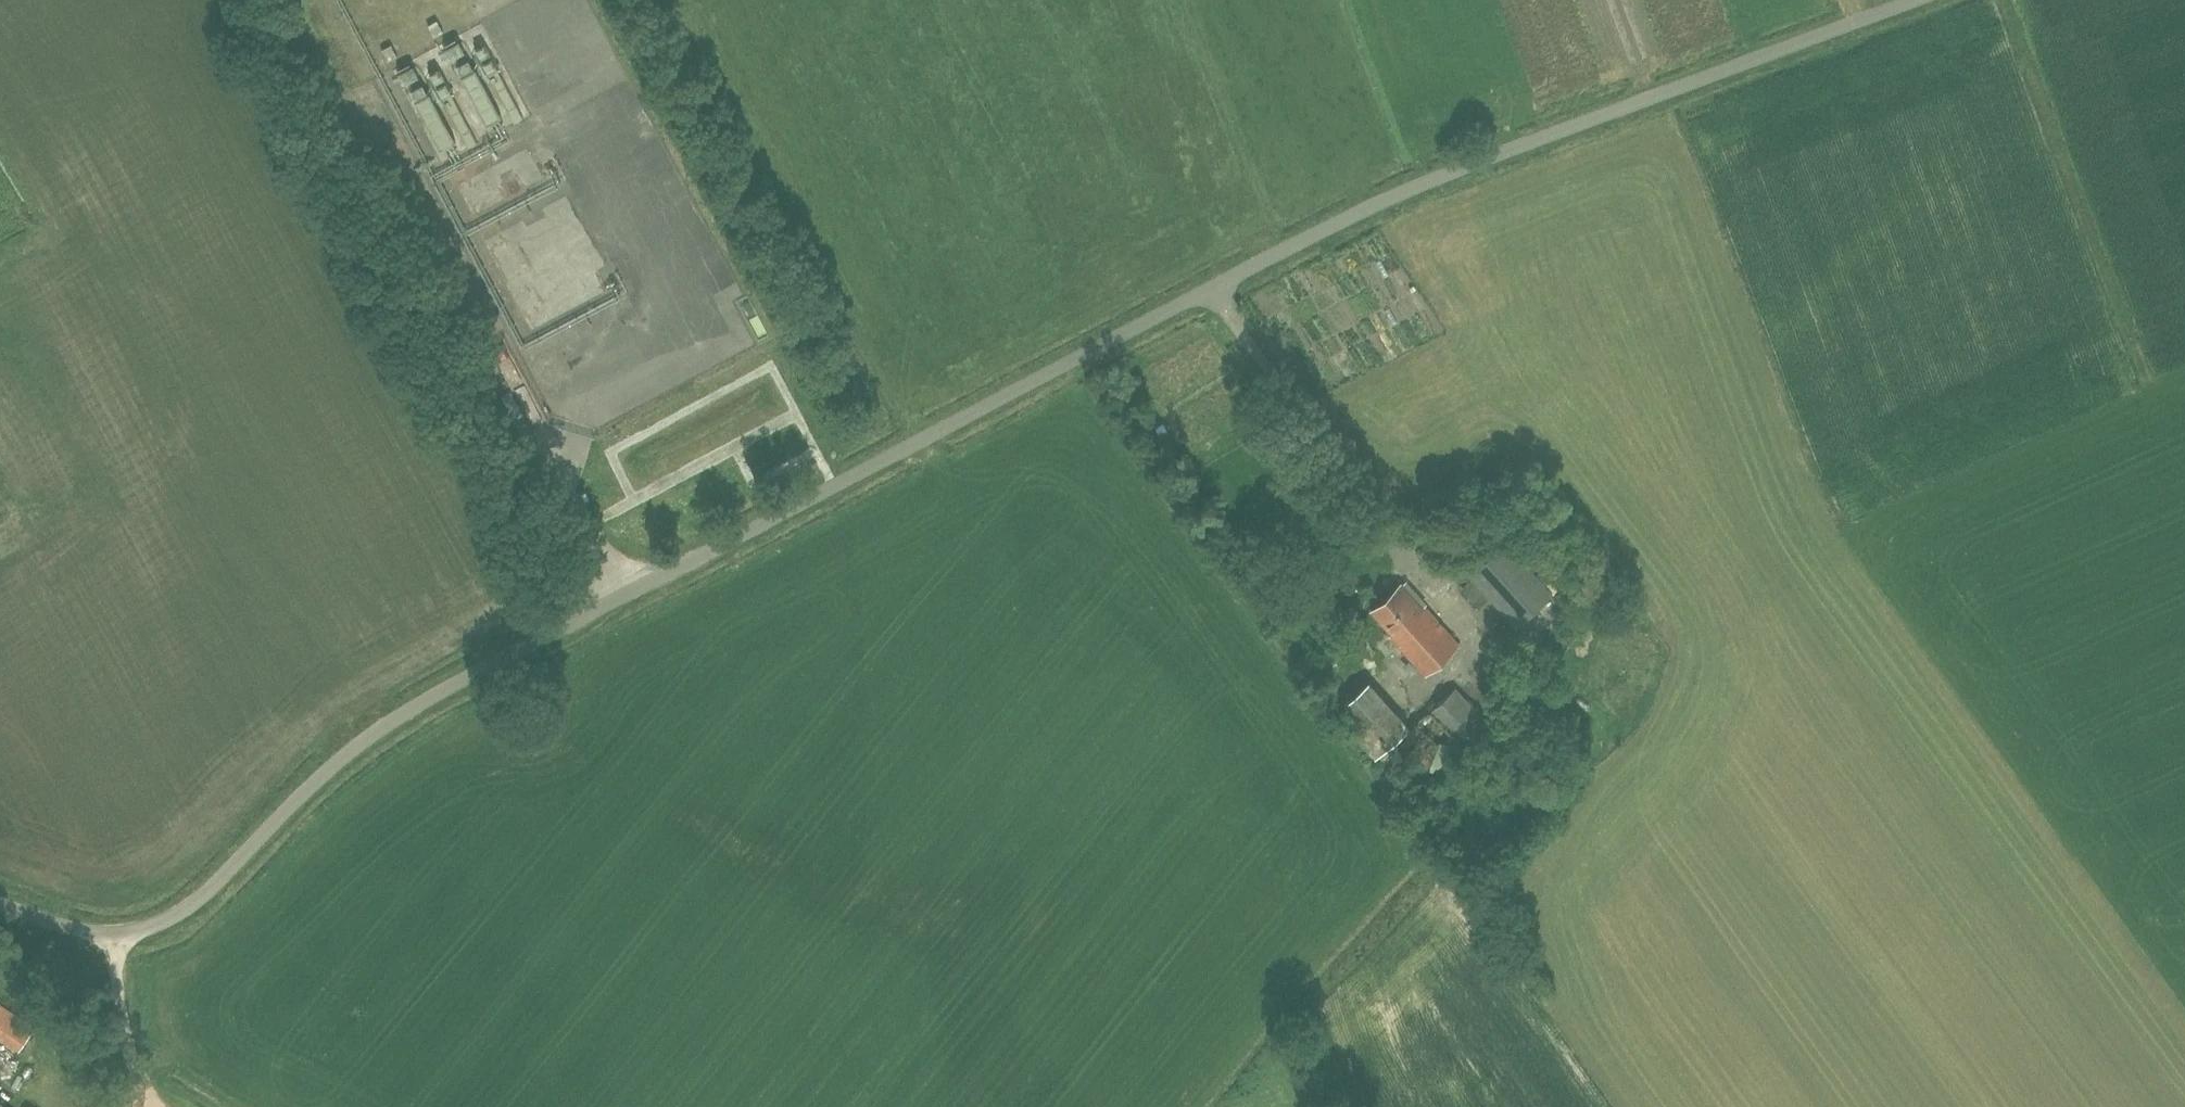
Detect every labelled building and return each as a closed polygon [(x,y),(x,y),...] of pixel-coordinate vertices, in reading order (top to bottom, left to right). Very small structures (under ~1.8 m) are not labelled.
[(459,42),(447,49),(452,59),(465,52),(459,42)] [(523,118),(484,45),(475,50),(514,123),(523,118)] [(502,117),(471,59),(456,67),(486,125),(502,117)] [(414,66),(400,73),(406,84),(420,76),(414,66)] [(478,142),(439,70),(429,75),(468,147),(478,142)] [(456,141),(425,84),(410,92),(440,150),(456,141)] [(487,158),(495,178),(510,172),(502,152),(487,158)] [(537,283),(554,279),(560,254),(558,245),(568,243),(570,232),(578,231),(572,202),(552,206),(548,224),(524,229),(527,242),(517,243),(519,255),(538,251),(534,268),(520,271),(516,287),(537,283)] [(1503,543),(1471,571),(1518,623),(1549,595),(1503,543)] [(1425,674),(1459,644),(1426,606),(1424,608),(1402,583),(1372,609),(1394,634),(1391,636),(1425,674)] [(1462,742),(1484,722),(1454,689),(1432,709),(1462,742)] [(1436,727),(1425,740),(1450,762),(1461,749),(1436,727)] [(36,1025),(0,1001),(0,1039),(19,1051),(36,1025)] [(165,1041),(171,1055),(186,1049),(180,1035),(165,1041)]
